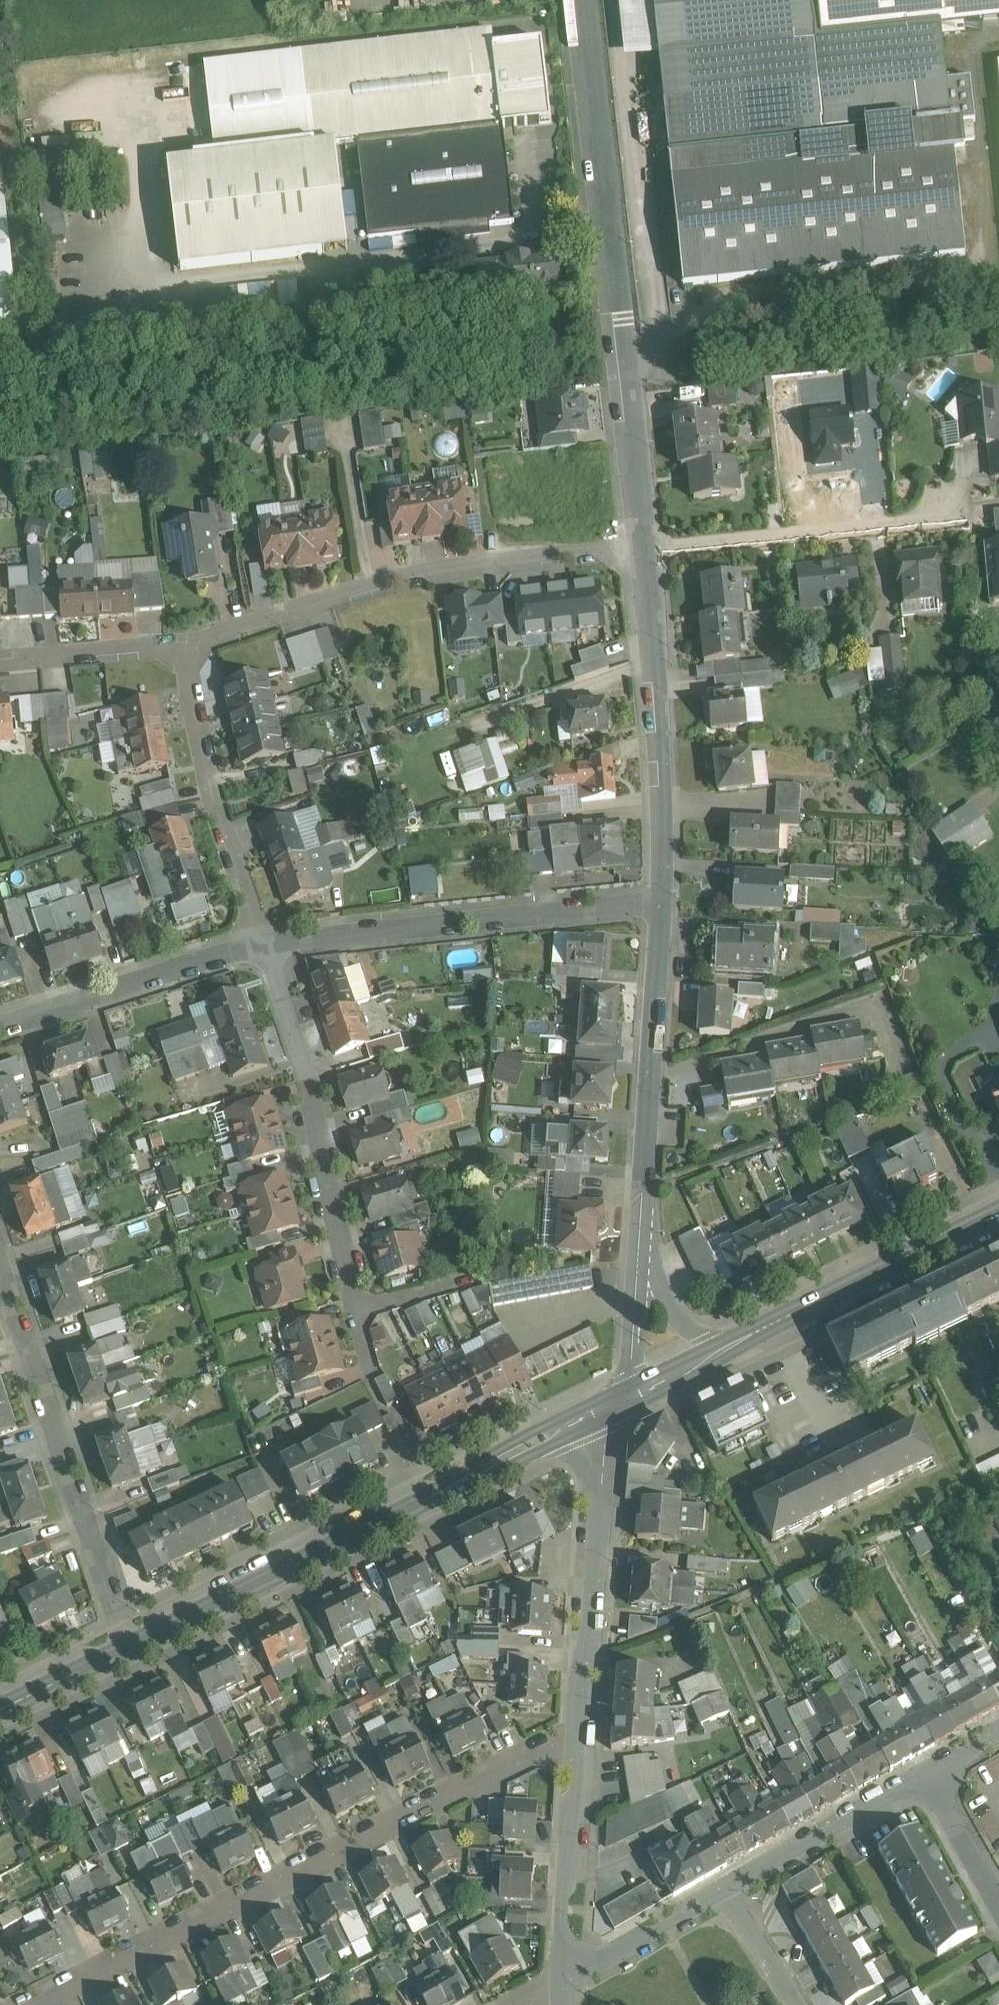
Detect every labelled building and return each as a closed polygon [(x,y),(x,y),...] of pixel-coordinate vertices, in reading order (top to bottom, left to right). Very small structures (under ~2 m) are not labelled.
[(669,154),(683,286),(965,256),(959,200),(971,199),(968,163),(956,164),(954,151),(965,150),(964,140),(962,123),(951,124),(947,81),(942,34),(941,25),(963,22),(998,18),(998,0),(653,0),(669,154)] [(963,22),(941,25),(942,34),(964,32),(963,22)] [(492,31),(299,53),(310,148),(310,149),(312,148),(357,143),(369,240),(514,223),(503,128),(494,48),(492,31)] [(542,42),(494,48),(503,128),(551,122),(542,42)] [(970,78),(947,81),(951,124),(962,123),(973,122),(975,121),(970,78)] [(973,122),(962,123),(964,140),(975,139),(973,122)] [(310,148),(168,164),(180,269),(325,252),(312,148),(310,149),(310,148)] [(0,173),(0,332),(20,330),(3,172),(0,173)] [(539,256),(533,257),(532,255),(508,257),(508,261),(477,265),(480,295),(512,292),(514,294),(540,291),(541,289),(559,287),(558,277),(563,276),(566,272),(565,267),(561,264),(557,264),(556,258),(551,258),(539,256)] [(878,366),(851,369),(853,389),(880,386),(878,366)] [(909,380),(893,371),(885,387),(900,396),(909,380)] [(774,395),(772,377),(765,378),(767,396),(774,395)] [(734,382),(708,384),(710,408),(736,405),(734,382)] [(853,389),(852,389),(853,390),(854,390),(856,411),(855,411),(855,413),(882,410),(880,386),(853,389)] [(967,386),(945,413),(959,425),(961,440),(977,439),(986,446),(989,446),(989,445),(998,444),(998,392),(986,394),(986,396),(980,397),(967,386)] [(579,397),(541,402),(545,437),(545,438),(575,434),(585,433),(584,428),(584,427),(582,415),(586,410),(585,402),(579,397)] [(849,407),(811,411),(817,465),(834,463),(832,447),(853,444),(852,428),(852,423),(851,423),(849,407)] [(380,411),(359,414),(360,426),(382,423),(380,411)] [(322,417),(301,421),(303,433),(324,430),(322,417)] [(713,417),(677,422),(682,467),(691,466),(718,463),(713,417)] [(382,423),(360,426),(362,438),(384,435),(382,423)] [(324,430),(303,433),(305,445),(326,441),(324,430)] [(575,434),(545,438),(545,437),(539,437),(541,450),(576,446),(575,434)] [(384,435),(362,438),(364,451),(386,447),(384,435)] [(328,454),(326,441),(305,445),(307,457),(328,454)] [(989,445),(989,446),(992,477),(998,476),(998,444),(989,445)] [(80,452),(82,479),(113,477),(111,450),(80,452)] [(70,454),(58,456),(59,468),(71,466),(70,454)] [(718,463),(691,466),(694,500),(736,495),(733,462),(718,463)] [(460,484),(435,488),(443,536),(468,532),(463,503),(466,498),(465,490),(460,487),(460,484)] [(435,488),(411,492),(419,539),(443,536),(435,488)] [(411,492),(387,496),(387,498),(384,503),(385,511),(390,514),(394,543),(419,539),(411,492)] [(229,500),(217,502),(222,532),(234,530),(229,500)] [(217,502),(205,504),(207,520),(209,534),(211,534),(222,532),(217,502)] [(332,514),(307,518),(314,565),(339,561),(334,532),(338,527),(337,520),(332,516),(332,514)] [(307,518),(283,521),(291,569),(314,565),(307,518)] [(207,520),(165,527),(170,564),(172,563),(172,559),(184,558),(188,560),(191,578),(188,578),(188,580),(217,575),(211,534),(209,534),(207,520)] [(283,521),(259,525),(259,528),(255,532),(257,540),(261,543),(266,573),(291,569),(283,521)] [(984,544),(990,601),(998,600),(998,543),(984,544)] [(936,553),(896,557),(900,601),(938,597),(937,584),(939,584),(936,553)] [(856,557),(844,558),(847,587),(859,586),(856,557)] [(842,563),(799,567),(799,565),(797,565),(802,610),(804,610),(804,606),(828,604),(829,609),(832,609),(831,600),(846,598),(847,606),(848,605),(847,587),(844,558),(842,558),(842,563)] [(160,574),(130,576),(131,583),(132,584),(135,612),(165,610),(160,574)] [(739,578),(703,582),(707,619),(736,616),(744,615),(739,578)] [(131,583),(96,586),(99,617),(135,615),(135,612),(132,584),(131,583)] [(576,631),(605,628),(600,583),(572,586),(576,631)] [(96,586),(60,589),(62,620),(99,617),(96,586)] [(548,634),(576,631),(572,586),(543,589),(548,634)] [(43,588),(29,589),(32,618),(45,617),(43,588)] [(29,589),(16,590),(18,619),(32,618),(29,589)] [(520,637),(548,634),(543,589),(515,592),(520,637)] [(478,598),(449,602),(454,643),(483,640),(481,624),(492,623),(490,601),(479,602),(478,598)] [(503,599),(490,601),(492,623),(493,628),(502,627),(506,627),(505,621),(503,599)] [(707,619),(699,620),(704,665),(713,664),(740,661),(736,616),(707,619)] [(338,658),(329,630),(328,630),(328,631),(316,635),(316,634),(315,634),(325,662),(338,658)] [(325,662),(315,634),(315,636),(303,640),(303,638),(302,638),(311,667),(325,662)] [(898,637),(881,639),(887,690),(903,688),(898,637)] [(302,638),(287,643),(296,672),(311,667),(302,638)] [(582,664),(572,668),(576,680),(611,668),(603,645),(579,653),(582,664)] [(740,661),(713,664),(715,679),(741,676),(771,673),(770,661),(741,664),(740,661)] [(828,680),(836,699),(862,689),(854,670),(828,680)] [(771,673),(741,676),(742,691),(743,691),(773,688),(771,673)] [(266,675),(225,684),(225,685),(231,711),(231,712),(272,702),(272,701),(266,702),(263,690),(268,688),(266,676),(266,675)] [(741,676),(715,679),(716,694),(742,691),(741,676)] [(463,684),(451,686),(452,697),(464,696),(463,684)] [(716,694),(707,695),(711,730),(747,725),(743,691),(742,691),(716,694)] [(426,693),(416,693),(418,707),(427,706),(426,693)] [(68,694),(44,696),(44,697),(46,721),(46,722),(63,720),(70,719),(68,694)] [(0,698),(0,741),(14,740),(10,697),(0,698)] [(44,697),(31,698),(33,722),(46,721),(44,697)] [(33,722),(31,698),(19,699),(21,723),(33,722)] [(157,700),(113,709),(116,724),(110,726),(113,743),(163,733),(157,700)] [(604,701),(560,707),(561,717),(565,717),(566,720),(569,720),(570,738),(583,736),(583,742),(588,741),(588,736),(608,733),(607,730),(611,727),(610,718),(606,716),(604,701)] [(272,702),(231,712),(238,741),(273,732),(269,716),(275,715),(272,703),(272,702)] [(367,708),(356,711),(365,738),(376,734),(367,708)] [(63,720),(46,722),(49,748),(66,747),(63,720)] [(273,732),(238,741),(244,766),(278,758),(275,744),(281,743),(278,731),(273,732)] [(163,733),(113,743),(120,778),(170,767),(163,733)] [(496,740),(475,748),(488,785),(510,778),(496,740)] [(624,744),(591,756),(592,764),(611,761),(626,760),(624,744)] [(320,751),(294,757),(297,769),(323,764),(320,751)] [(748,755),(716,759),(719,792),(752,788),(748,755)] [(592,766),(578,767),(578,773),(580,786),(582,801),(616,797),(611,761),(592,764),(592,766)] [(291,772),(293,794),(307,793),(305,771),(291,772)] [(578,773),(546,776),(547,785),(554,784),(555,789),(580,786),(578,773)] [(142,790),(144,799),(173,791),(171,782),(142,790)] [(802,786),(777,785),(775,812),(800,814),(802,786)] [(144,799),(147,812),(177,805),(173,791),(144,799)] [(560,798),(534,801),(536,817),(562,815),(562,814),(560,798)] [(177,805),(147,812),(149,819),(151,827),(181,818),(177,805)] [(965,808),(932,829),(952,861),(986,840),(965,808)] [(147,812),(138,814),(140,822),(149,819),(147,812)] [(321,849),(316,832),(310,812),(291,817),(304,855),(321,849)] [(800,814),(775,812),(775,824),(780,825),(780,826),(799,827),(800,814)] [(536,817),(529,818),(530,831),(563,827),(562,815),(536,817)] [(291,817),(260,828),(273,866),(304,855),(291,817)] [(183,822),(152,832),(164,869),(195,859),(183,822)] [(775,824),(732,822),(731,850),(778,853),(778,851),(780,826),(780,825),(775,824)] [(574,830),(528,835),(530,855),(552,852),(553,853),(621,845),(618,824),(580,828),(580,832),(574,832),(574,830)] [(337,826),(316,832),(321,849),(322,850),(333,846),(342,843),(343,843),(337,826)] [(342,843),(333,846),(338,863),(348,860),(343,843),(342,843)] [(621,845),(553,853),(555,873),(585,870),(585,871),(623,867),(621,845)] [(333,846),(322,850),(329,873),(340,869),(338,863),(333,846)] [(273,866),(272,866),(286,904),(318,893),(313,878),(329,873),(322,850),(321,849),(304,855),(273,866)] [(553,853),(540,855),(542,874),(555,873),(553,853)] [(956,874),(946,858),(936,873),(956,874)] [(208,896),(195,859),(164,869),(177,907),(208,896)] [(830,867),(790,865),(789,878),(829,880),(830,867)] [(409,869),(412,895),(441,892),(438,866),(409,869)] [(34,914),(19,870),(7,874),(16,900),(20,913),(27,936),(38,932),(33,914),(34,914)] [(784,877),(735,875),(733,908),(782,911),(784,877)] [(103,896),(100,887),(88,891),(95,915),(108,910),(103,896)] [(129,888),(103,896),(108,910),(112,924),(138,916),(129,888)] [(93,927),(83,897),(66,903),(86,961),(103,956),(100,948),(104,947),(99,933),(96,935),(93,926),(93,927)] [(16,900),(5,903),(9,916),(20,913),(16,900)] [(66,903),(53,908),(52,906),(49,907),(49,909),(34,914),(33,914),(38,932),(51,973),(86,961),(66,903)] [(842,924),(842,909),(809,908),(808,939),(842,941),(842,955),(868,955),(868,938),(857,938),(858,924),(842,924)] [(9,916),(8,917),(16,939),(27,936),(20,913),(9,916)] [(0,936),(0,989),(23,981),(8,934),(0,936)] [(718,953),(778,956),(778,947),(773,947),(774,935),(758,934),(757,937),(717,935),(716,950),(718,950),(718,953)] [(585,940),(568,939),(566,965),(553,964),(552,977),(557,977),(579,978),(580,968),(601,969),(602,969),(604,937),(585,936),(585,940)] [(778,956),(718,953),(717,970),(729,970),(729,972),(772,975),(772,970),(777,970),(778,956)] [(339,957),(306,961),(311,978),(342,968),(339,957)] [(311,978),(310,978),(323,1017),(324,1016),(355,1006),(370,1001),(359,966),(344,972),(342,968),(311,978)] [(466,969),(466,981),(494,980),(494,968),(466,969)] [(601,969),(580,968),(579,978),(600,980),(601,969)] [(552,977),(547,977),(546,988),(556,989),(557,977),(552,977)] [(579,978),(557,977),(556,989),(578,990),(579,978)] [(764,986),(738,984),(738,998),(764,1000),(764,986)] [(600,991),(583,990),(582,1005),(583,1005),(582,1019),(615,1021),(616,1008),(618,1006),(619,998),(616,996),(617,993),(600,992),(600,991)] [(240,991),(207,1001),(212,1016),(213,1016),(221,1039),(253,1029),(240,991)] [(732,996),(701,994),(699,1034),(729,1036),(729,1034),(724,1034),(725,1019),(730,1020),(732,996)] [(355,1006),(324,1016),(336,1054),(367,1043),(362,1028),(367,1027),(362,1013),(358,1014),(355,1006)] [(615,1021),(582,1019),(581,1033),(580,1033),(579,1048),(597,1049),(597,1048),(612,1049),(613,1046),(616,1045),(616,1036),(614,1035),(615,1021)] [(859,1024),(811,1033),(813,1041),(817,1067),(819,1067),(846,1062),(847,1068),(866,1064),(859,1024)] [(195,1025),(181,1029),(188,1051),(202,1046),(195,1025)] [(118,1049),(131,1045),(126,1029),(113,1033),(118,1049)] [(221,1039),(202,1046),(210,1069),(228,1063),(233,1077),(266,1067),(253,1029),(221,1039)] [(92,1034),(67,1042),(75,1069),(87,1066),(92,1082),(105,1078),(92,1034)] [(396,1039),(388,1042),(392,1054),(400,1051),(396,1039)] [(813,1041),(766,1049),(768,1058),(772,1083),(774,1083),(801,1078),(802,1084),(821,1081),(819,1067),(817,1067),(813,1041)] [(67,1042),(42,1050),(51,1077),(75,1069),(67,1042)] [(388,1042),(368,1048),(371,1060),(392,1054),(388,1042)] [(202,1046),(188,1051),(197,1074),(197,1075),(211,1070),(210,1069),(202,1046)] [(188,1051),(165,1058),(174,1082),(197,1074),(188,1051)] [(118,1055),(104,1059),(113,1088),(127,1084),(118,1055)] [(493,1079),(519,1086),(525,1063),(499,1056),(493,1079)] [(768,1058),(720,1066),(727,1105),(729,1111),(731,1111),(729,1099),(756,1095),(757,1100),(776,1097),(774,1083),(772,1083),(768,1058)] [(608,1061),(578,1059),(577,1071),(607,1073),(608,1061)] [(380,1070),(340,1082),(348,1109),(367,1104),(388,1098),(388,1096),(387,1093),(389,1092),(392,1088),(389,1077),(384,1074),(382,1075),(380,1070)] [(607,1073),(577,1071),(576,1082),(561,1081),(559,1097),(575,1099),(574,1106),(609,1108),(610,1092),(615,1085),(612,1077),(612,1074),(607,1073)] [(18,1103),(10,1082),(4,1084),(0,1085),(0,1109),(18,1103)] [(55,1085),(41,1089),(49,1114),(63,1110),(55,1085)] [(724,1088),(700,1092),(705,1119),(722,1116),(720,1106),(727,1105),(724,1088)] [(388,1098),(367,1104),(372,1119),(388,1114),(409,1108),(404,1092),(388,1096),(388,1098)] [(246,1095),(223,1102),(227,1113),(229,1113),(250,1107),(246,1095)] [(250,1107),(229,1113),(236,1138),(278,1126),(271,1101),(250,1107)] [(0,1109),(0,1133),(25,1125),(18,1103),(0,1109)] [(63,1110),(49,1114),(57,1139),(94,1127),(86,1103),(63,1110)] [(372,1119),(364,1121),(368,1132),(391,1125),(388,1114),(372,1119)] [(597,1120),(573,1118),(573,1130),(597,1132),(597,1120)] [(856,1118),(833,1126),(837,1134),(859,1126),(856,1118)] [(368,1132),(352,1137),(360,1164),(372,1161),(377,1164),(383,1162),(385,1157),(400,1153),(399,1148),(400,1148),(403,1142),(400,1132),(395,1129),(394,1130),(392,1125),(391,1125),(368,1132)] [(278,1126),(236,1138),(237,1141),(235,1144),(239,1157),(242,1159),(243,1163),(251,1161),(285,1151),(278,1126)] [(859,1126),(837,1134),(848,1159),(870,1149),(859,1126)] [(94,1127),(57,1139),(61,1153),(81,1146),(99,1140),(94,1127)] [(573,1130),(547,1128),(546,1149),(571,1151),(571,1159),(575,1159),(577,1161),(578,1160),(584,1161),(586,1162),(588,1160),(596,1161),(596,1162),(607,1163),(607,1153),(606,1153),(607,1132),(597,1132),(573,1130)] [(463,1147),(482,1141),(478,1129),(459,1134),(463,1147)] [(926,1140),(887,1159),(893,1171),(882,1176),(888,1188),(892,1186),(901,1204),(923,1193),(921,1188),(938,1179),(929,1161),(935,1159),(926,1140)] [(81,1146),(61,1153),(65,1164),(85,1158),(81,1146)] [(61,1153),(33,1162),(37,1175),(65,1164),(61,1153)] [(566,1159),(539,1157),(537,1172),(554,1173),(565,1174),(566,1159)] [(243,1163),(228,1167),(231,1179),(254,1172),(251,1161),(243,1163)] [(168,1191),(179,1188),(174,1165),(163,1167),(168,1191)] [(231,1179),(223,1181),(226,1193),(241,1188),(257,1184),(254,1172),(231,1179)] [(565,1174),(554,1173),(552,1203),(578,1205),(578,1204),(579,1204),(580,1175),(565,1174)] [(40,1179),(11,1189),(20,1213),(63,1198),(55,1174),(40,1179)] [(257,1184),(241,1188),(243,1193),(241,1196),(244,1208),(247,1210),(248,1213),(291,1201),(283,1176),(257,1184)] [(404,1180),(363,1192),(371,1220),(390,1214),(412,1208),(412,1207),(410,1203),(412,1203),(415,1197),(412,1188),(407,1185),(405,1185),(404,1180)] [(828,1196),(846,1232),(850,1230),(850,1229),(865,1221),(850,1190),(839,1196),(837,1191),(828,1196)] [(218,1210),(232,1211),(233,1196),(219,1195),(218,1210)] [(846,1232),(828,1196),(809,1205),(811,1210),(806,1212),(822,1242),(830,1238),(831,1239),(846,1232)] [(63,1198),(20,1213),(28,1238),(71,1223),(63,1198)] [(291,1201),(248,1213),(256,1238),(277,1232),(298,1226),(291,1201)] [(427,1203),(412,1207),(412,1208),(390,1214),(394,1229),(417,1223),(431,1219),(427,1203)] [(579,1204),(578,1204),(578,1205),(578,1210),(562,1209),(559,1250),(593,1252),(594,1227),(601,1227),(602,1205),(579,1204)] [(773,1228),(789,1258),(805,1250),(806,1252),(816,1247),(815,1246),(822,1242),(806,1212),(800,1215),(798,1210),(783,1217),(786,1222),(773,1228)] [(85,1237),(86,1237),(100,1232),(96,1222),(81,1227),(85,1237)] [(417,1223),(394,1229),(398,1241),(414,1236),(421,1234),(417,1223)] [(85,1237),(81,1227),(58,1235),(62,1245),(85,1237)] [(789,1258),(773,1228),(763,1233),(760,1228),(747,1235),(765,1271),(774,1267),(773,1266),(789,1258)] [(714,1258),(700,1229),(680,1238),(706,1292),(726,1283),(726,1282),(714,1258)] [(277,1232),(256,1238),(246,1240),(250,1253),(281,1244),(277,1232)] [(747,1235),(732,1242),(735,1247),(723,1252),(723,1253),(735,1277),(738,1283),(754,1275),(755,1276),(765,1271),(747,1235)] [(398,1241),(376,1247),(385,1278),(423,1267),(414,1236),(398,1241)] [(85,1237),(62,1245),(66,1258),(91,1249),(86,1237),(85,1237)] [(294,1252),(272,1259),(275,1267),(276,1270),(298,1264),(294,1252)] [(735,1277),(723,1253),(714,1258),(726,1282),(735,1277)] [(948,1279),(966,1316),(998,1299),(998,1254),(948,1279)] [(84,1257),(68,1263),(40,1272),(48,1297),(76,1287),(92,1282),(84,1257)] [(298,1264),(276,1270),(275,1267),(258,1272),(259,1274),(257,1278),(260,1290),(264,1292),(269,1310),(303,1300),(297,1280),(302,1279),(298,1264)] [(590,1267),(579,1269),(583,1290),(594,1288),(590,1267)] [(579,1269),(568,1271),(572,1292),(583,1290),(579,1269)] [(568,1271),(557,1273),(561,1294),(572,1292),(568,1271)] [(557,1273),(546,1275),(550,1296),(561,1294),(557,1273)] [(546,1275),(536,1277),(539,1298),(550,1296),(546,1275)] [(536,1277),(525,1279),(529,1300),(539,1298),(536,1277)] [(525,1279),(513,1281),(517,1302),(529,1300),(525,1279)] [(948,1279),(895,1305),(913,1342),(966,1316),(948,1279)] [(513,1281),(501,1283),(505,1305),(517,1302),(513,1281)] [(501,1283),(489,1285),(493,1307),(505,1305),(501,1283)] [(84,1312),(76,1287),(48,1297),(56,1321),(84,1312)] [(472,1290),(461,1295),(472,1317),(482,1312),(472,1290)] [(437,1324),(426,1302),(415,1308),(426,1329),(437,1324)] [(895,1305),(828,1337),(848,1376),(914,1344),(913,1342),(895,1305)] [(117,1306),(108,1309),(112,1321),(121,1318),(117,1306)] [(415,1308),(405,1313),(415,1335),(426,1329),(415,1308)] [(108,1309),(85,1316),(89,1329),(110,1322),(112,1321),(108,1309)] [(302,1313),(275,1321),(279,1334),(285,1332),(306,1326),(302,1313)] [(112,1321),(110,1322),(114,1335),(126,1331),(121,1318),(112,1321)] [(306,1326),(285,1332),(292,1357),(334,1345),(327,1320),(306,1326)] [(110,1322),(89,1329),(94,1341),(114,1335),(110,1322)] [(384,1326),(371,1329),(374,1343),(387,1340),(384,1326)] [(599,1348),(590,1329),(580,1334),(590,1352),(599,1348)] [(580,1334),(570,1339),(580,1357),(590,1352),(580,1334)] [(96,1345),(68,1355),(76,1380),(104,1370),(105,1370),(102,1359),(127,1350),(123,1337),(97,1346),(96,1345)] [(580,1357),(570,1339),(560,1343),(570,1362),(580,1357)] [(509,1340),(488,1351),(489,1352),(507,1388),(515,1384),(519,1386),(522,1391),(532,1386),(530,1382),(521,1363),(509,1340)] [(570,1362),(560,1343),(550,1348),(560,1367),(570,1362)] [(334,1345),(292,1357),(299,1382),(299,1383),(318,1377),(342,1370),(334,1345)] [(550,1348),(540,1353),(550,1372),(560,1367),(550,1348)] [(507,1388),(489,1352),(468,1362),(489,1405),(499,1400),(497,1395),(507,1390),(507,1388)] [(550,1372),(540,1353),(531,1358),(540,1377),(550,1372)] [(540,1377),(531,1358),(521,1363),(530,1382),(540,1377)] [(105,1370),(104,1370),(108,1382),(142,1370),(139,1359),(105,1370)] [(489,1405),(468,1362),(448,1372),(448,1374),(466,1410),(477,1405),(479,1410),(489,1405)] [(142,1370),(108,1382),(104,1370),(76,1380),(84,1404),(112,1395),(113,1399),(136,1391),(140,1390),(140,1389),(155,1385),(149,1368),(142,1370)] [(448,1374),(428,1384),(449,1426),(458,1422),(456,1417),(467,1411),(466,1410),(448,1374)] [(398,1401),(385,1376),(375,1381),(387,1406),(398,1401)] [(318,1377),(299,1383),(299,1382),(291,1385),(295,1396),(322,1388),(318,1377)] [(769,1429),(746,1381),(695,1407),(718,1454),(769,1429)] [(428,1384),(406,1394),(425,1432),(436,1426),(439,1431),(449,1426),(428,1384)] [(136,1391),(113,1399),(117,1413),(141,1405),(136,1391)] [(0,1405),(0,1433),(17,1427),(9,1402),(8,1402),(0,1405)] [(374,1402),(351,1414),(356,1425),(358,1424),(364,1435),(385,1424),(382,1420),(374,1402)] [(392,1415),(382,1420),(385,1424),(389,1432),(398,1428),(392,1415)] [(664,1418),(641,1429),(638,1431),(636,1433),(634,1435),(633,1437),(632,1440),(629,1466),(653,1468),(656,1469),(675,1442),(664,1418)] [(834,1463),(854,1502),(885,1486),(885,1485),(934,1460),(916,1422),(834,1463)] [(356,1425),(282,1461),(301,1499),(377,1462),(364,1435),(358,1424),(356,1425)] [(124,1429),(96,1439),(104,1463),(133,1454),(158,1445),(157,1443),(152,1445),(148,1432),(153,1431),(152,1429),(127,1437),(124,1429)] [(133,1454),(104,1463),(113,1488),(141,1478),(133,1454)] [(975,1467),(985,1487),(998,1481),(998,1456),(975,1467)] [(854,1502),(834,1463),(754,1503),(773,1542),(854,1502)] [(3,1471),(4,1473),(0,1474),(0,1477),(8,1501),(38,1491),(29,1465),(24,1466),(24,1465),(3,1471)] [(653,1468),(629,1466),(627,1486),(651,1489),(653,1468)] [(260,1470),(237,1480),(248,1503),(270,1492),(260,1470)] [(175,1471),(148,1481),(153,1494),(180,1483),(175,1471)] [(651,1489),(627,1486),(626,1500),(645,1502),(645,1501),(649,1501),(651,1489)] [(234,1487),(179,1513),(198,1552),(253,1525),(234,1487)] [(0,1504),(0,1528),(15,1523),(18,1528),(22,1527),(23,1528),(43,1522),(42,1520),(47,1519),(38,1491),(8,1501),(0,1504)] [(649,1501),(645,1501),(645,1502),(643,1521),(639,1521),(637,1538),(662,1540),(663,1533),(677,1535),(680,1505),(649,1501)] [(524,1504),(492,1520),(506,1549),(511,1558),(543,1541),(531,1518),(524,1504)] [(135,1512),(114,1520),(123,1546),(131,1542),(144,1535),(135,1512)] [(544,1512),(531,1518),(543,1541),(556,1535),(544,1512)] [(144,1535),(131,1542),(148,1576),(198,1552),(179,1513),(155,1525),(157,1529),(144,1535)] [(492,1520),(459,1536),(474,1566),(506,1549),(492,1520)] [(907,1535),(919,1556),(933,1548),(921,1527),(907,1535)] [(0,1541),(0,1557),(22,1549),(38,1544),(33,1530),(0,1541)] [(38,1544),(22,1549),(28,1562),(53,1553),(49,1540),(38,1544)] [(458,1544),(447,1550),(458,1573),(470,1567),(458,1544)] [(447,1550),(435,1555),(447,1579),(458,1573),(447,1550)] [(423,1563),(421,1564),(418,1556),(400,1565),(415,1597),(433,1588),(430,1580),(431,1580),(423,1563)] [(717,1561),(689,1558),(688,1570),(716,1572),(717,1561)] [(399,1564),(381,1573),(385,1582),(384,1582),(392,1599),(394,1598),(404,1618),(410,1631),(411,1630),(428,1622),(415,1597),(400,1565),(399,1564)] [(671,1569),(636,1566),(634,1586),(689,1590),(690,1575),(671,1573),(671,1569)] [(60,1577),(55,1567),(35,1577),(40,1587),(57,1621),(77,1611),(60,1577)] [(803,1581),(787,1591),(797,1609),(814,1599),(803,1581)] [(689,1590),(634,1586),(632,1606),(667,1609),(668,1605),(687,1607),(689,1590)] [(40,1588),(22,1597),(21,1596),(20,1597),(24,1604),(34,1625),(37,1631),(38,1631),(37,1630),(56,1620),(57,1621),(40,1587),(40,1588)] [(354,1587),(336,1596),(353,1628),(371,1619),(366,1611),(368,1610),(360,1594),(359,1595),(354,1587)] [(543,1592),(524,1591),(524,1592),(502,1591),(501,1611),(514,1612),(549,1614),(550,1614),(552,1594),(543,1594),(543,1592)] [(336,1596),(318,1605),(322,1613),(321,1613),(329,1629),(330,1629),(341,1650),(359,1641),(352,1628),(353,1628),(336,1596)] [(34,1625),(24,1604),(13,1610),(23,1630),(34,1625)] [(0,1610),(0,1636),(10,1631),(0,1610)] [(549,1614),(514,1612),(512,1632),(521,1633),(521,1635),(539,1636),(539,1634),(548,1635),(549,1614)] [(305,1642),(297,1625),(295,1626),(291,1618),(273,1627),(289,1659),(307,1651),(303,1642),(305,1642)] [(404,1618),(390,1625),(403,1651),(418,1644),(411,1630),(410,1631),(404,1618)] [(657,1620),(631,1618),(629,1640),(657,1629),(657,1620)] [(289,1659),(273,1627),(255,1636),(259,1644),(258,1645),(266,1661),(268,1660),(277,1679),(295,1670),(289,1659)] [(501,1629),(475,1628),(474,1642),(500,1643),(501,1629)] [(975,1646),(972,1640),(965,1644),(968,1650),(968,1649),(972,1655),(971,1656),(972,1658),(984,1651),(980,1643),(975,1646)] [(474,1642),(458,1641),(458,1646),(462,1657),(474,1657),(474,1642)] [(500,1643),(474,1642),(474,1657),(499,1659),(500,1643)] [(232,1658),(228,1649),(210,1658),(226,1691),(244,1682),(240,1673),(241,1673),(233,1657),(232,1658)] [(993,1676),(993,1669),(994,1668),(984,1651),(972,1658),(985,1681),(998,1704),(998,1673),(993,1676)] [(333,1669),(326,1653),(316,1658),(323,1674),(333,1669)] [(971,1656),(969,1657),(967,1655),(958,1660),(970,1682),(971,1682),(977,1685),(963,1694),(978,1719),(998,1707),(998,1704),(985,1681),(972,1658),(971,1656)] [(537,1666),(525,1665),(525,1657),(510,1656),(509,1669),(514,1670),(513,1686),(545,1689),(546,1670),(537,1670),(537,1666)] [(456,1657),(430,1665),(434,1676),(459,1668),(456,1657)] [(210,1658),(192,1667),(196,1675),(195,1676),(203,1692),(204,1691),(208,1699),(226,1691),(210,1658)] [(930,1670),(923,1658),(917,1661),(923,1674),(930,1670)] [(915,1660),(902,1668),(913,1684),(925,1677),(923,1674),(915,1660)] [(656,1672),(619,1669),(615,1716),(653,1710),(656,1672)] [(713,1670),(679,1685),(688,1706),(693,1705),(722,1693),(713,1670)] [(963,1694),(948,1702),(948,1694),(949,1694),(937,1672),(930,1676),(931,1678),(927,1681),(941,1707),(956,1732),(978,1719),(963,1694)] [(271,1677),(261,1682),(272,1703),(282,1698),(271,1677)] [(927,1681),(925,1677),(913,1684),(925,1708),(932,1711),(919,1719),(934,1745),(956,1732),(941,1707),(927,1681)] [(823,1678),(806,1686),(812,1698),(829,1690),(823,1678)] [(165,1680),(147,1689),(163,1722),(172,1740),(187,1733),(178,1715),(181,1713),(177,1704),(179,1704),(171,1688),(169,1688),(165,1680)] [(881,1733),(872,1716),(883,1709),(869,1684),(845,1698),(861,1724),(874,1745),(888,1736),(882,1733),(881,1733)] [(545,1689),(513,1686),(512,1704),(521,1705),(520,1709),(534,1710),(534,1706),(543,1706),(545,1689)] [(838,1686),(809,1702),(817,1717),(825,1734),(826,1736),(848,1724),(851,1729),(861,1724),(845,1698),(838,1686)] [(385,1688),(371,1695),(376,1706),(390,1699),(385,1688)] [(147,1689),(129,1698),(133,1706),(132,1707),(140,1723),(141,1722),(146,1730),(163,1722),(147,1689)] [(722,1693),(693,1705),(701,1725),(730,1713),(722,1693)] [(371,1695),(356,1702),(361,1713),(376,1706),(371,1695)] [(447,1703),(456,1720),(455,1721),(469,1749),(470,1749),(486,1741),(482,1733),(485,1731),(479,1719),(476,1721),(463,1695),(447,1703)] [(781,1698),(766,1706),(773,1720),(788,1712),(781,1698)] [(456,1720),(447,1703),(445,1699),(427,1708),(436,1727),(438,1726),(443,1737),(439,1738),(445,1751),(449,1749),(453,1758),(470,1749),(469,1749),(455,1721),(456,1720)] [(328,1702),(314,1709),(318,1718),(332,1711),(328,1702)] [(934,1745),(919,1719),(904,1727),(904,1720),(905,1719),(895,1703),(883,1709),(896,1731),(896,1732),(912,1758),(934,1745)] [(510,1729),(498,1705),(487,1711),(498,1735),(510,1729)] [(314,1709),(297,1717),(302,1728),(319,1720),(318,1718),(314,1709)] [(342,1709),(331,1714),(342,1738),(354,1732),(342,1709)] [(896,1732),(896,1731),(883,1709),(872,1716),(881,1733),(882,1733),(888,1736),(874,1745),(890,1770),(912,1758),(896,1732)] [(653,1710),(615,1716),(614,1729),(617,1748),(654,1743),(652,1724),(653,1710)] [(102,1712),(84,1721),(100,1753),(118,1744),(114,1736),(116,1735),(108,1719),(106,1720),(102,1712)] [(788,1712),(773,1720),(782,1737),(796,1730),(795,1729),(788,1712)] [(817,1717),(805,1724),(813,1741),(825,1734),(817,1717)] [(414,1737),(405,1719),(387,1728),(413,1778),(431,1769),(427,1761),(428,1760),(420,1743),(418,1744),(415,1737),(414,1737)] [(84,1721),(67,1729),(71,1738),(69,1738),(77,1754),(79,1753),(83,1761),(100,1753),(84,1721)] [(204,1724),(191,1730),(204,1755),(216,1749),(204,1724)] [(826,1736),(825,1734),(813,1741),(805,1724),(795,1729),(796,1730),(801,1740),(807,1751),(809,1756),(835,1802),(857,1789),(826,1736)] [(874,1745),(854,1756),(845,1741),(854,1735),(851,1729),(848,1724),(826,1736),(857,1789),(890,1770),(874,1745)] [(413,1778),(387,1728),(369,1737),(378,1755),(382,1763),(381,1763),(389,1780),(390,1779),(394,1787),(413,1778)] [(318,1770),(298,1730),(285,1737),(305,1776),(318,1770)] [(796,1730),(782,1737),(786,1746),(787,1745),(788,1746),(801,1740),(796,1730)] [(305,1776),(285,1737),(273,1743),(290,1777),(292,1776),(295,1781),(305,1776)] [(43,1750),(39,1742),(21,1751),(43,1796),(59,1788),(56,1782),(57,1782),(53,1775),(55,1775),(51,1766),(53,1766),(45,1749),(43,1750)] [(835,1802),(809,1756),(797,1763),(788,1746),(787,1745),(786,1746),(776,1751),(780,1757),(785,1766),(792,1780),(813,1814),(835,1802)] [(362,1772),(349,1748),(331,1757),(356,1807),(374,1798),(370,1790),(372,1789),(363,1771),(362,1772)] [(43,1796),(21,1751),(2,1760),(6,1768),(4,1769),(13,1786),(14,1785),(18,1793),(27,1812),(29,1811),(46,1802),(43,1796)] [(648,1755),(623,1759),(631,1807),(655,1796),(649,1763),(648,1755)] [(356,1807),(331,1757),(319,1763),(322,1769),(318,1776),(325,1791),(323,1791),(332,1809),(334,1808),(338,1816),(356,1807)] [(780,1757),(768,1765),(773,1773),(785,1766),(780,1757)] [(661,1761),(649,1763),(655,1796),(666,1791),(661,1761)] [(243,1763),(232,1769),(243,1791),(254,1786),(243,1763)] [(792,1780),(785,1766),(773,1773),(783,1790),(784,1790),(790,1793),(776,1802),(791,1827),(813,1814),(792,1780)] [(72,1775),(59,1781),(70,1803),(82,1797),(72,1775)] [(295,1781),(292,1776),(290,1777),(273,1785),(282,1803),(299,1835),(317,1826),(313,1818),(315,1817),(306,1800),(305,1801),(295,1781)] [(701,1802),(690,1782),(681,1786),(692,1808),(701,1802)] [(282,1803),(273,1785),(258,1793),(257,1791),(255,1792),(265,1811),(264,1812),(268,1820),(266,1821),(275,1837),(276,1837),(280,1845),(281,1844),(299,1835),(282,1803)] [(681,1786),(657,1797),(671,1819),(692,1808),(681,1786)] [(776,1802),(761,1810),(762,1802),(752,1786),(740,1792),(754,1814),(753,1814),(769,1840),(791,1827),(776,1802)] [(93,1788),(81,1793),(96,1826),(107,1821),(93,1788)] [(754,1814),(740,1792),(729,1798),(739,1816),(740,1815),(746,1819),(731,1827),(746,1853),(769,1840),(753,1814),(754,1814)] [(18,1793),(6,1799),(18,1824),(32,1817),(29,1811),(27,1812),(18,1793)] [(657,1797),(600,1823),(598,1851),(671,1819),(657,1797)] [(527,1802),(509,1801),(509,1802),(507,1802),(507,1800),(496,1800),(495,1820),(505,1821),(505,1820),(537,1822),(538,1804),(527,1803),(527,1802)] [(241,1827),(230,1806),(214,1814),(239,1864),(255,1856),(251,1848),(254,1846),(248,1834),(244,1836),(240,1828),(241,1827)] [(709,1810),(697,1817),(726,1865),(746,1853),(731,1827),(717,1835),(715,1832),(720,1830),(709,1810)] [(694,1812),(689,1814),(693,1820),(697,1817),(694,1812)] [(239,1864),(214,1814),(194,1824),(193,1825),(204,1847),(208,1845),(211,1852),(208,1854),(214,1867),(218,1865),(222,1873),(239,1865),(239,1864)] [(693,1820),(686,1824),(696,1840),(697,1840),(704,1843),(690,1851),(705,1876),(726,1865),(697,1817),(693,1820)] [(117,1820),(103,1827),(115,1851),(129,1843),(117,1820)] [(192,1820),(180,1826),(193,1853),(204,1847),(193,1825),(194,1824),(192,1820)] [(537,1822),(505,1820),(505,1821),(504,1838),(507,1838),(507,1839),(524,1840),(524,1839),(535,1840),(537,1822)] [(193,1853),(180,1826),(168,1832),(170,1836),(171,1836),(182,1858),(193,1853)] [(907,1900),(947,1879),(939,1866),(942,1864),(935,1852),(933,1854),(918,1828),(879,1850),(907,1900)] [(446,1832),(430,1840),(444,1868),(460,1860),(458,1857),(460,1856),(452,1842),(451,1842),(446,1832)] [(182,1858),(171,1836),(170,1836),(151,1846),(176,1896),(192,1888),(188,1880),(191,1878),(185,1866),(182,1868),(178,1860),(182,1858)] [(430,1840),(414,1848),(418,1858),(417,1858),(425,1874),(430,1885),(448,1876),(444,1868),(430,1840)] [(686,1844),(673,1851),(670,1847),(652,1857),(657,1866),(656,1867),(655,1868),(654,1869),(655,1870),(655,1871),(661,1882),(662,1883),(663,1883),(665,1883),(667,1882),(674,1895),(705,1876),(690,1851),(686,1844)] [(176,1896),(151,1846),(135,1854),(146,1875),(145,1876),(149,1883),(146,1885),(152,1897),(155,1896),(159,1904),(176,1896)] [(398,1868),(393,1858),(377,1867),(391,1895),(404,1919),(420,1911),(406,1884),(408,1883),(400,1867),(398,1868)] [(522,1861),(506,1860),(506,1861),(494,1860),(493,1869),(502,1869),(501,1879),(532,1882),(533,1863),(522,1863),(522,1861)] [(391,1895),(377,1867),(362,1874),(367,1884),(365,1885),(373,1900),(374,1899),(376,1902),(391,1895)] [(812,1868),(781,1886),(791,1904),(823,1886),(812,1868)] [(486,1871),(473,1869),(472,1878),(485,1878),(486,1871)] [(114,1891),(103,1870),(88,1877),(113,1928),(129,1920),(125,1911),(128,1910),(122,1897),(119,1899),(115,1891),(114,1891)] [(610,1873),(596,1874),(595,1900),(606,1894),(610,1873)] [(113,1928),(88,1877),(70,1886),(67,1887),(78,1910),(82,1908),(86,1915),(81,1917),(88,1930),(92,1928),(96,1936),(113,1928)] [(532,1882),(501,1879),(501,1889),(493,1889),(492,1896),(492,1897),(504,1897),(503,1899),(505,1899),(520,1900),(520,1898),(531,1899),(532,1882)] [(947,1879),(907,1900),(938,1955),(977,1933),(961,1904),(964,1903),(957,1891),(954,1893),(947,1879)] [(650,1881),(603,1908),(615,1929),(661,1902),(650,1881)] [(68,1883),(55,1889),(64,1908),(64,1907),(68,1915),(78,1910),(67,1887),(70,1886),(68,1883)] [(345,1895),(341,1885),(325,1893),(351,1946),(367,1938),(359,1923),(355,1925),(350,1915),(354,1913),(353,1910),(354,1909),(347,1894),(345,1895)] [(434,1887),(423,1892),(435,1916),(446,1910),(434,1887)] [(54,1888),(44,1893),(54,1913),(63,1908),(54,1888)] [(325,1893),(308,1901),(313,1911),(312,1912),(320,1927),(321,1926),(323,1929),(321,1930),(322,1932),(324,1932),(327,1938),(329,1937),(337,1953),(351,1946),(325,1893)] [(492,1896),(474,1895),(474,1908),(504,1909),(505,1899),(503,1899),(504,1897),(492,1897),(492,1896)] [(824,1901),(796,1917),(808,1939),(836,1923),(824,1901)] [(0,1917),(0,1923),(4,1929),(24,1917),(18,1907),(0,1917)] [(480,1924),(471,1908),(463,1907),(474,1927),(480,1924)] [(527,1911),(507,1910),(506,1924),(526,1925),(527,1911)] [(293,1921),(287,1911),(272,1919),(285,1947),(302,1939),(300,1936),(301,1935),(294,1920),(293,1921)] [(503,1940),(490,1918),(480,1924),(474,1927),(503,1976),(520,1967),(514,1957),(515,1957),(506,1941),(505,1942),(504,1939),(503,1940)] [(272,1919),(256,1927),(261,1937),(260,1938),(267,1952),(269,1951),(271,1954),(274,1953),(285,1947),(272,1919)] [(453,1949),(438,1923),(419,1934),(425,1944),(434,1940),(443,1955),(453,1949)] [(836,1923),(808,1939),(821,1961),(849,1945),(836,1923)] [(51,1932),(47,1924),(31,1932),(45,1961),(62,1953),(58,1945),(61,1943),(55,1931),(51,1932)] [(503,1976),(474,1927),(459,1936),(473,1960),(472,1961),(481,1977),(482,1976),(488,1985),(503,1976)] [(31,1932),(15,1940),(19,1948),(16,1950),(22,1963),(25,1961),(30,1969),(46,1961),(45,1961),(31,1932)] [(327,1938),(316,1942),(324,1959),(337,1953),(329,1937),(327,1938)] [(240,1948),(235,1938),(219,1946),(244,1996),(257,1990),(246,1967),(249,1966),(247,1962),(249,1962),(241,1947),(240,1948)] [(316,1942),(303,1949),(319,1981),(332,1975),(324,1959),(316,1942)] [(849,1945),(821,1961),(833,1983),(861,1967),(849,1945)] [(244,1996),(219,1946),(203,1954),(208,1964),(207,1965),(214,1979),(216,1978),(228,2004),(244,1996)] [(440,1955),(423,1965),(447,2004),(452,2004),(465,1998),(460,1990),(463,1988),(456,1975),(453,1977),(440,1955)] [(395,1957),(383,1964),(396,1987),(408,1980),(395,1957)] [(187,1973),(183,1964),(166,1972),(180,2000),(181,2000),(196,1991),(195,1988),(196,1988),(189,1972),(187,1973)] [(383,1964),(372,1970),(385,1993),(396,1987),(383,1964)] [(423,1965),(414,1971),(422,1984),(416,1988),(420,1996),(417,1998),(421,2004),(447,2004),(423,1965)] [(833,1983),(845,2004),(847,2004),(856,2000),(874,1990),(861,1967),(833,1983)] [(151,1980),(156,1990),(154,1990),(161,2004),(162,2004),(163,2004),(183,2004),(181,2000),(180,2000),(166,1972),(151,1980)] [(888,1983),(893,1995),(910,1987),(905,1976),(888,1983)] [(856,2000),(859,2004),(871,2004),(886,1997),(880,1986),(874,1990),(856,2000)] [(129,1990),(113,1998),(117,2004),(138,2004),(136,1999),(134,2000),(129,1990)] [(913,1990),(880,2004),(920,2004),(913,1990)] [(987,2001),(989,2004),(998,2004),(998,1993),(987,2001)]
